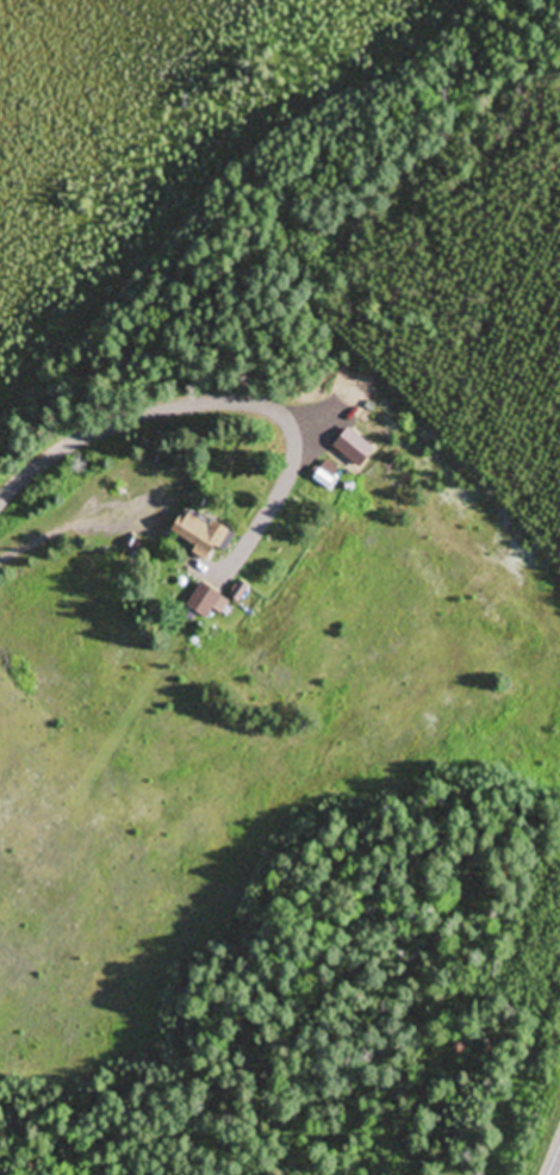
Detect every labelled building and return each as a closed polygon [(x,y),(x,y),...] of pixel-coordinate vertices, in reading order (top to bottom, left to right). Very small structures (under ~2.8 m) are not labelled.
[(199,544),(195,554),(212,562),(218,547),(231,553),(240,531),(186,508),(175,534),(199,544)] [(192,606),(213,620),(227,598),(207,584),(192,606)]
